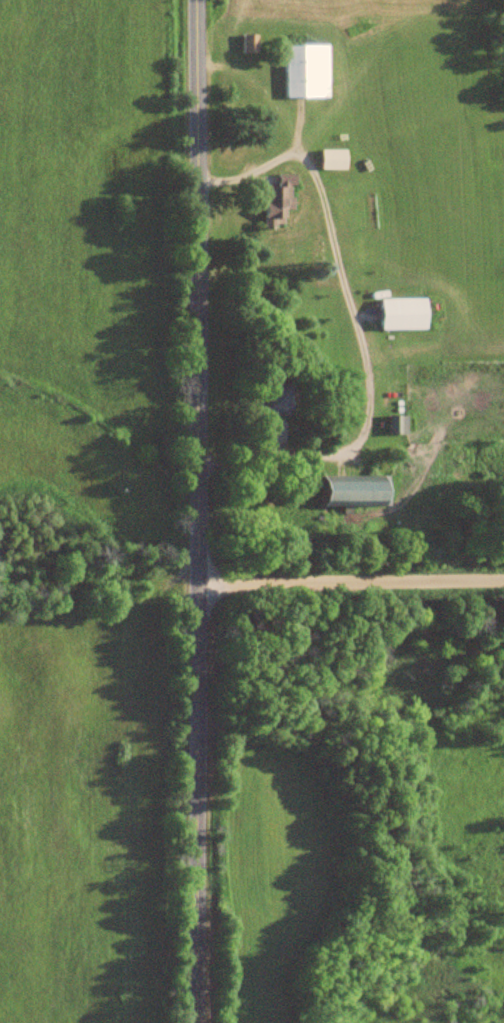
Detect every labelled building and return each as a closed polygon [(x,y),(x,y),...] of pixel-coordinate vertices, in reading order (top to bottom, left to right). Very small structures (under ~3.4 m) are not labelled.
[(258,53),(258,35),(244,35),(245,53),(258,53)] [(330,45),(286,45),(286,98),(330,98),(330,45)] [(348,149),(322,149),(322,169),(348,169),(348,149)] [(267,187),(267,227),(292,227),(292,186),(297,186),(297,174),(280,174),(280,187),(267,187)] [(428,329),(428,299),(383,299),(383,329),(428,329)] [(293,383),(266,383),(266,414),(293,414),(293,383)] [(409,416),(391,416),(391,434),(409,434),(409,416)] [(388,507),(388,476),(327,476),(327,507),(388,507)]
